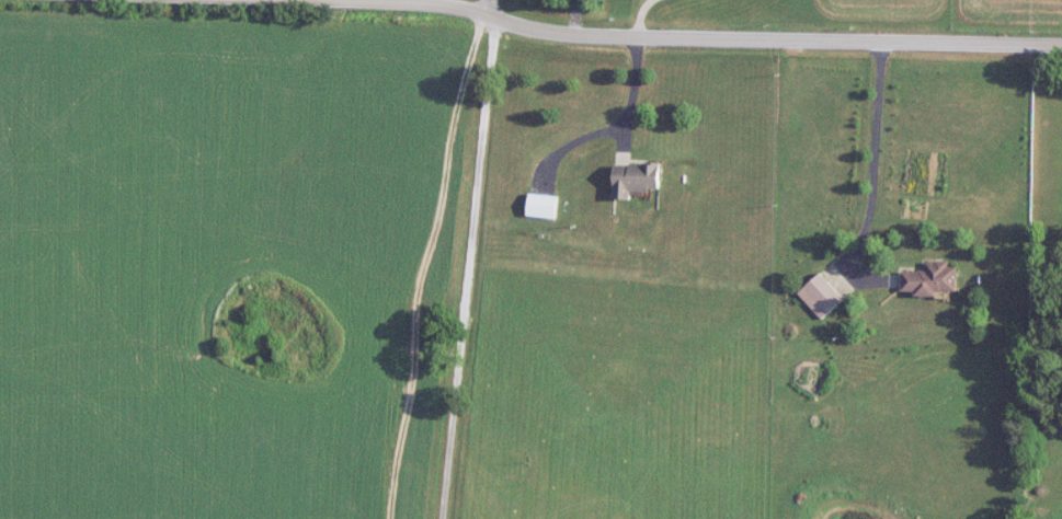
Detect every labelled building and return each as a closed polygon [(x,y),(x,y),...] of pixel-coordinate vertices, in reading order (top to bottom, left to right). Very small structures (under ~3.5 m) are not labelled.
[(634,201),(634,191),(664,191),(664,165),(616,165),(616,201),(634,201)] [(559,197),(530,195),(529,217),(558,219),(559,197)] [(954,292),(954,264),(924,264),(924,273),(900,273),(900,296),(933,296),(933,292),(954,292)] [(799,294),(823,321),(846,301),(821,274),(799,294)]
